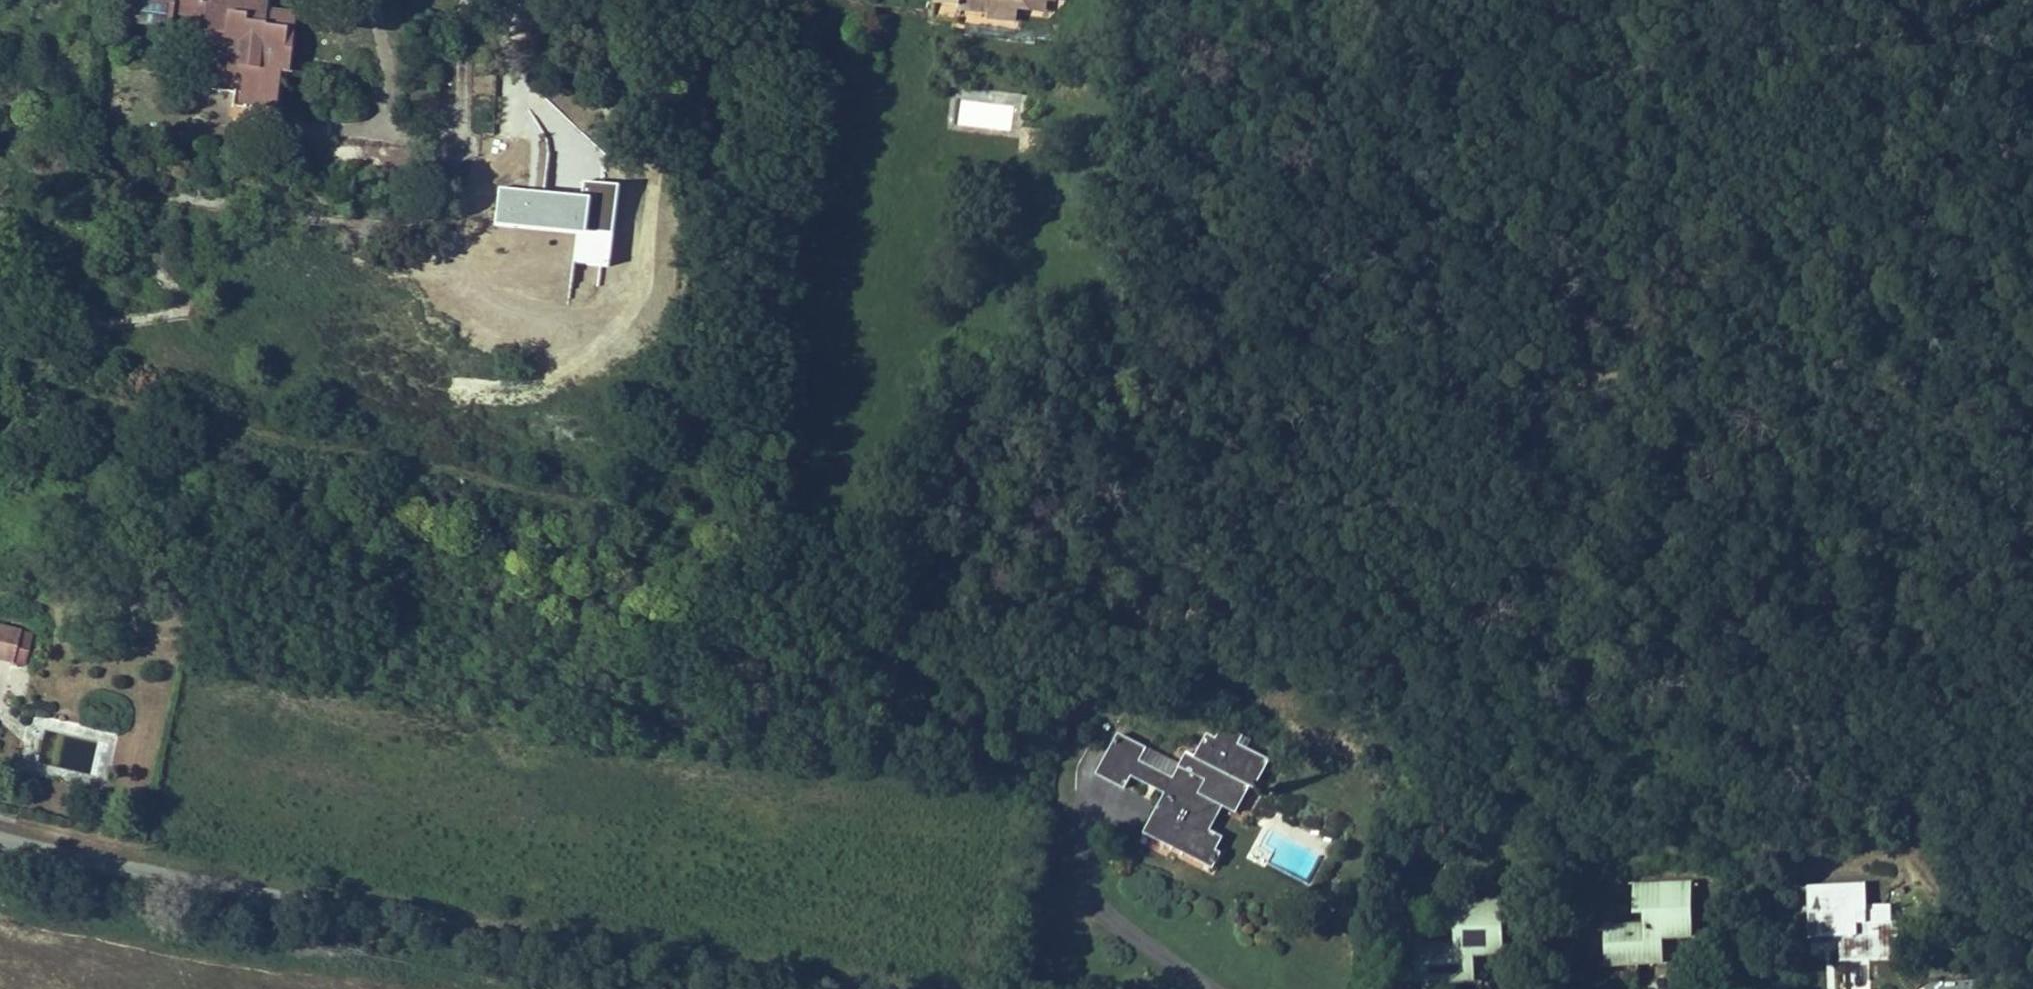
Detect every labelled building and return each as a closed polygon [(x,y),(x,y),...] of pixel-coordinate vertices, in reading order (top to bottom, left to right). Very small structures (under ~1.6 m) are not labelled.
[(280,53),(285,0),(183,0),(194,1),(191,31),(200,31),(198,54),(232,57),(230,82),(245,83),(243,98),(258,99),(259,87),(265,88),(269,52),(280,53)] [(932,4),(960,9),(959,15),(958,19),(993,24),(992,35),(1017,39),(1020,21),(1032,23),(1034,10),(1018,7),(1019,0),(932,0),(932,4)] [(1040,0),(1019,0),(1018,7),(1034,10),(1039,10),(1040,0)] [(960,9),(932,4),(931,11),(959,15),(960,9)] [(6,686),(11,666),(0,664),(0,684),(6,686)] [(1156,843),(1224,877),(1232,860),(1224,855),(1228,846),(1219,842),(1233,815),(1244,820),(1256,796),(1261,798),(1276,768),(1245,753),(1249,745),(1232,736),(1226,747),(1216,742),(1205,765),(1195,760),(1183,784),(1150,768),(1156,756),(1126,741),(1105,784),(1135,799),(1140,789),(1174,806),(1156,843)] [(1868,925),(1867,898),(1811,900),(1813,950),(1844,948),(1846,973),(1900,970),(1899,932),(1860,933),(1860,925),(1868,925)] [(1693,900),(1638,901),(1638,926),(1650,926),(1650,941),(1612,941),(1612,977),(1667,976),(1666,950),(1694,950),(1693,900)] [(1466,937),(1466,949),(1431,949),(1431,985),(1487,985),(1487,960),(1514,960),(1514,911),(1458,911),(1458,937),(1466,937)]
